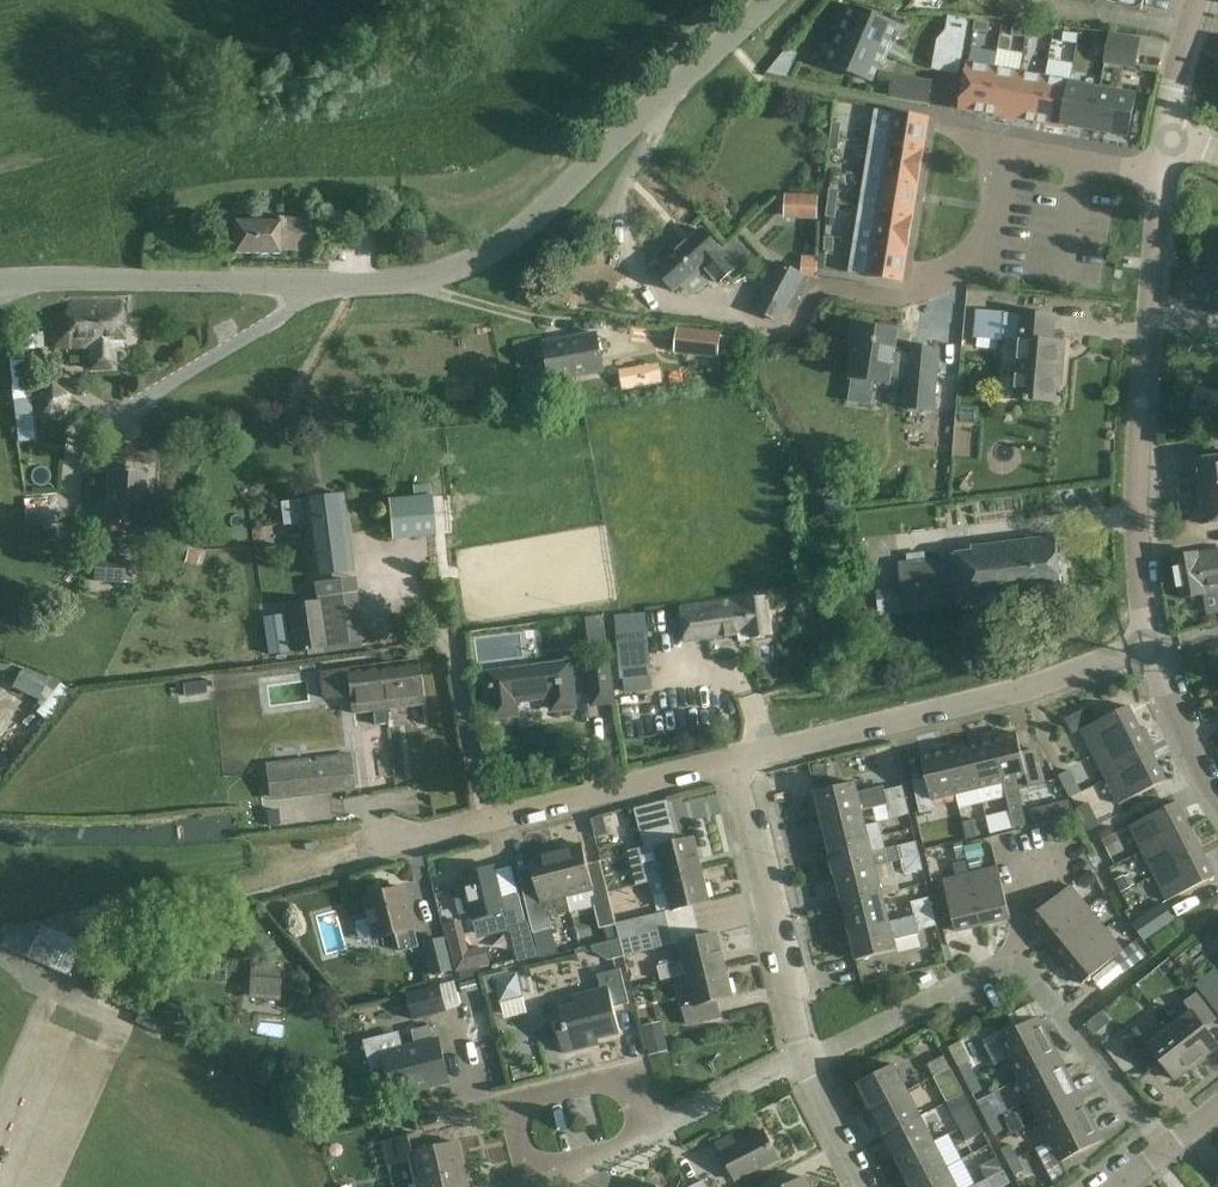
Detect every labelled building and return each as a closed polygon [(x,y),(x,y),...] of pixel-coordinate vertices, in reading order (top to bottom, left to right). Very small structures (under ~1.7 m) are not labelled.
[(1142,10),(1145,0),(1106,0),(1142,10)] [(853,7),(841,35),(889,56),(894,44),(890,43),(897,26),(853,7)] [(947,31),(938,42),(963,46),(968,20),(949,17),(947,31)] [(975,22),(974,32),(988,33),(989,24),(975,22)] [(1027,28),(1013,27),(1012,36),(1026,38),(1027,28)] [(1042,30),(1027,28),(1026,38),(1040,40),(1042,30)] [(1078,35),(1064,33),(1063,42),(1077,44),(1078,35)] [(1141,39),(1111,34),(1105,63),(1135,69),(1141,39)] [(889,56),(841,35),(828,64),(872,83),(880,66),(884,67),(889,56)] [(997,70),(968,65),(960,109),(989,114),(997,70)] [(1025,75),(997,70),(989,114),(1017,119),(1025,75)] [(1052,80),(1025,75),(1017,119),(1044,124),(1052,80)] [(929,103),(932,83),(894,77),(891,98),(929,103)] [(1072,83),(1052,80),(1044,124),(1064,128),(1064,125),(1073,127),(1080,86),(1071,84),(1072,83)] [(1107,91),(1080,86),(1073,127),(1100,132),(1107,91)] [(1136,96),(1107,91),(1100,132),(1129,137),(1136,96)] [(930,118),(875,110),(870,143),(924,152),(930,118)] [(842,124),(833,123),(831,137),(840,138),(842,124)] [(840,138),(831,137),(829,151),(839,153),(840,138)] [(924,152),(870,143),(865,176),(919,184),(924,152)] [(919,184),(865,176),(860,208),(914,217),(919,184)] [(839,190),(830,189),(828,204),(838,205),(839,190)] [(817,200),(785,198),(784,215),(817,217),(817,200)] [(838,205),(828,204),(826,218),(836,219),(838,205)] [(914,217),(860,208),(854,241),(909,250),(914,217)] [(341,210),(327,210),(327,225),(341,225),(341,210)] [(234,254),(279,254),(279,251),(312,252),(312,224),(310,224),(310,219),(280,218),(280,221),(235,221),(234,254)] [(655,274),(674,294),(703,266),(719,284),(737,268),(702,230),(678,252),(670,252),(663,259),(664,265),(655,274)] [(835,238),(825,238),(825,252),(834,252),(835,238)] [(909,250),(854,241),(849,274),(867,277),(867,278),(903,283),(909,250)] [(781,323),(806,276),(777,261),(753,308),(781,323)] [(90,348),(90,371),(115,371),(114,348),(124,347),(124,340),(125,339),(124,302),(62,304),(62,325),(53,326),(54,349),(61,349),(90,348)] [(1017,398),(1054,401),(1056,382),(1060,383),(1063,344),(1052,343),(1054,318),(1025,315),(1025,316),(1006,314),(1004,340),(1022,341),(1017,398)] [(898,333),(855,326),(852,347),(857,348),(852,379),(855,379),(853,387),(873,389),(873,382),(890,384),(890,382),(905,384),(903,409),(936,411),(940,351),(908,348),(908,353),(895,351),(898,333)] [(677,327),(674,353),(719,359),(722,333),(677,327)] [(545,343),(552,382),(604,373),(597,334),(545,343)] [(17,440),(35,439),(28,354),(11,355),(17,440)] [(470,377),(443,380),(446,402),(473,399),(470,377)] [(35,396),(41,415),(62,415),(68,395),(51,384),(35,396)] [(1203,525),(1217,523),(1217,458),(1194,461),(1203,525)] [(106,525),(147,527),(149,507),(144,507),(146,471),(110,469),(106,525)] [(388,504),(391,540),(434,535),(430,500),(429,500),(428,486),(412,488),(413,502),(388,504)] [(437,518),(452,518),(451,493),(437,493),(437,518)] [(305,523),(312,576),(353,571),(343,494),(302,500),(280,502),(283,526),(305,523)] [(898,562),(905,614),(1063,594),(1056,537),(973,547),(974,552),(957,554),(957,556),(953,556),(952,555),(898,562)] [(1175,558),(1182,599),(1217,592),(1217,550),(1175,558)] [(93,581),(122,583),(124,559),(95,556),(93,581)] [(287,604),(294,651),(364,641),(355,577),(313,583),(315,598),(317,597),(317,600),(287,604)] [(681,607),(686,643),(751,634),(751,639),(774,636),(768,596),(737,600),(737,599),(681,607)] [(585,617),(585,620),(587,631),(604,629),(602,618),(602,615),(585,617)] [(261,618),(266,653),(286,651),(281,616),(261,618)] [(653,691),(648,638),(617,641),(620,679),(624,679),(625,693),(653,691)] [(615,699),(611,659),(587,662),(591,702),(615,699)] [(419,660),(319,671),(322,700),(350,697),(352,712),(371,711),(374,729),(388,727),(386,710),(425,705),(419,660)] [(490,675),(495,718),(517,715),(515,702),(551,697),(553,711),(576,708),(570,664),(490,675)] [(20,671),(11,692),(36,703),(35,706),(39,709),(60,683),(56,680),(55,681),(52,678),(51,680),(47,677),(44,681),(20,671)] [(1082,731),(1095,755),(1142,731),(1129,706),(1100,721),(1092,706),(1065,719),(1073,735),(1082,731)] [(1095,755),(1107,780),(1154,756),(1142,731),(1095,755)] [(1026,777),(1029,788),(1047,784),(1038,749),(1022,753),(1017,734),(993,740),(1004,783),(1026,777)] [(970,746),(980,789),(1004,783),(993,740),(970,746)] [(946,751),(956,794),(980,789),(970,746),(946,751)] [(913,781),(920,813),(934,810),(932,800),(956,794),(946,751),(921,757),(926,778),(913,781)] [(1167,782),(1154,756),(1107,780),(1120,805),(1167,782)] [(270,798),(345,790),(341,761),(266,769),(270,798)] [(1081,792),(1070,771),(1058,777),(1069,798),(1081,792)] [(816,793),(823,821),(862,812),(862,810),(888,805),(907,801),(903,786),(884,790),(884,787),(858,793),(856,783),(816,793)] [(907,801),(888,805),(891,819),(910,815),(907,801)] [(1034,805),(1036,821),(1072,816),(1071,801),(1034,805)] [(1130,826),(1143,851),(1190,828),(1177,802),(1130,826)] [(1010,812),(1014,828),(1026,825),(1023,809),(1010,812)] [(823,821),(830,849),(883,836),(879,823),(866,826),(862,812),(823,821)] [(1014,828),(1010,812),(986,817),(990,833),(1014,828)] [(595,836),(608,833),(604,817),(591,820),(595,836)] [(695,839),(681,842),(675,824),(641,833),(646,852),(657,850),(660,863),(633,870),(637,886),(649,883),(703,870),(695,839)] [(1143,851),(1155,876),(1202,852),(1190,828),(1143,851)] [(830,849),(837,877),(876,867),(872,852),(886,849),(883,836),(830,849)] [(901,861),(920,857),(917,842),(898,847),(901,861)] [(949,872),(969,867),(964,844),(943,849),(949,872)] [(557,851),(568,896),(595,890),(583,845),(557,851)] [(538,947),(541,959),(555,955),(549,930),(552,930),(549,918),(570,912),(567,897),(568,896),(557,851),(530,858),(538,893),(524,897),(537,948),(538,947)] [(1215,878),(1202,852),(1155,876),(1168,901),(1215,878)] [(920,857),(901,861),(904,875),(923,870),(920,857)] [(883,895),(876,867),(837,877),(843,905),(883,895)] [(999,867),(971,874),(984,926),(1011,919),(999,867)] [(495,868),(465,875),(476,919),(505,912),(508,927),(525,923),(519,894),(503,898),(495,868)] [(667,892),(672,911),(710,901),(703,870),(649,883),(653,896),(667,892)] [(956,933),(984,926),(971,874),(943,881),(956,933)] [(1030,919),(1047,941),(1089,908),(1071,886),(1030,919)] [(396,934),(401,952),(419,948),(414,929),(417,929),(406,888),(366,899),(377,939),(396,934)] [(605,928),(608,941),(620,938),(616,924),(609,894),(593,898),(600,929),(605,928)] [(850,933),(890,923),(883,895),(843,905),(850,933)] [(915,917),(934,912),(930,898),(911,902),(915,917)] [(1163,903),(1132,925),(1144,942),(1175,920),(1163,903)] [(1047,941),(1065,963),(1106,930),(1089,908),(1047,941)] [(620,938),(621,941),(670,929),(666,912),(616,924),(620,938)] [(934,912),(915,917),(918,930),(937,926),(934,912)] [(918,930),(915,917),(890,923),(850,933),(857,961),(866,959),(885,954),(897,951),(894,941),(919,935),(918,930)] [(444,924),(456,972),(491,964),(487,947),(469,951),(462,920),(444,924)] [(8,928),(0,945),(0,946),(68,976),(83,943),(41,925),(39,929),(8,928)] [(670,929),(621,941),(625,957),(674,944),(670,929)] [(1083,985),(1124,952),(1122,949),(1106,930),(1065,963),(1083,985)] [(688,975),(726,965),(718,935),(680,944),(684,961),(671,964),(669,961),(662,962),(660,966),(658,967),(661,981),(687,975),(688,975)] [(453,971),(445,937),(424,942),(433,976),(453,971)] [(592,951),(609,961),(625,957),(621,941),(620,938),(608,941),(608,942),(575,950),(577,955),(592,951)] [(1133,940),(1122,949),(1124,952),(1116,958),(1125,969),(1144,953),(1133,940)] [(248,998),(278,1001),(281,966),(251,963),(248,998)] [(682,1007),(687,1027),(722,1019),(718,1000),(733,996),(726,965),(688,975),(695,1004),(682,1007)] [(559,1033),(564,1053),(583,1049),(581,1043),(621,1034),(614,1006),(628,1003),(620,969),(598,975),(602,991),(575,997),(577,1006),(560,1010),(562,1021),(554,1023),(556,1034),(559,1033)] [(1217,985),(1217,972),(1215,969),(1195,985),(1204,996),(1217,985)] [(498,991),(500,1003),(524,998),(518,973),(508,975),(508,972),(484,977),(488,993),(498,991)] [(478,989),(475,979),(460,983),(463,993),(478,989)] [(1204,996),(1217,1014),(1217,985),(1204,996)] [(413,1020),(447,1012),(441,986),(406,994),(413,1020)] [(1198,1064),(1217,1048),(1217,1045),(1205,1028),(1217,1018),(1197,992),(1185,1002),(1190,1010),(1169,1027),(1198,1064)] [(997,1038),(1008,1060),(1050,1038),(1039,1017),(997,1038)] [(387,1067),(395,1096),(450,1082),(439,1039),(433,1041),(430,1026),(411,1030),(414,1046),(404,1048),(400,1031),(363,1041),(371,1071),(387,1067)] [(1162,1063),(1177,1081),(1198,1064),(1169,1027),(1148,1043),(1137,1028),(1123,1038),(1150,1072),(1162,1063)] [(1008,1060),(1018,1080),(1060,1059),(1050,1038),(1008,1060)] [(935,1079),(952,1070),(945,1056),(928,1065),(935,1079)] [(1018,1080),(1029,1101),(1071,1079),(1060,1059),(1018,1080)] [(965,1082),(975,1076),(968,1063),(958,1068),(965,1082)] [(872,1110),(908,1092),(894,1065),(858,1084),(872,1110)] [(952,1070),(935,1079),(941,1090),(957,1081),(952,1070)] [(965,1082),(972,1095),(982,1089),(976,1077),(975,1076),(965,1082)] [(1029,1101),(1039,1121),(1082,1100),(1071,1079),(1029,1101)] [(908,1092),(872,1110),(885,1135),(921,1117),(908,1092)] [(1039,1121),(1050,1142),(1092,1120),(1082,1100),(1039,1121)] [(986,1123),(997,1117),(990,1103),(979,1109),(986,1123)] [(961,1129),(978,1120),(971,1107),(954,1115),(961,1129)] [(921,1117),(885,1135),(898,1162),(935,1143),(921,1117)] [(997,1117),(986,1123),(993,1136),(1004,1130),(997,1117)] [(978,1120),(961,1129),(967,1141),(984,1133),(978,1120)] [(1061,1163),(1103,1142),(1092,1120),(1050,1142),(1061,1163)] [(717,1144),(736,1181),(777,1160),(771,1149),(774,1148),(765,1131),(737,1145),(733,1136),(717,1144)] [(412,1161),(418,1185),(465,1173),(458,1142),(425,1150),(421,1134),(384,1143),(389,1166),(412,1161)] [(898,1162),(912,1186),(913,1186),(948,1169),(935,1143),(898,1162)] [(1008,1164),(1018,1158),(1010,1144),(1000,1150),(1008,1164)] [(987,1181),(1004,1172),(997,1158),(980,1166),(987,1181)] [(1015,1178),(1026,1172),(1018,1158),(1008,1164),(1015,1178)] [(913,1186),(957,1186),(948,1169),(913,1186)] [(987,1181),(991,1186),(1003,1186),(1010,1184),(1004,1172),(987,1181)] [(465,1173),(418,1185),(410,1186),(469,1186),(465,1173)] [(807,1178),(789,1186),(811,1186),(807,1178)]
